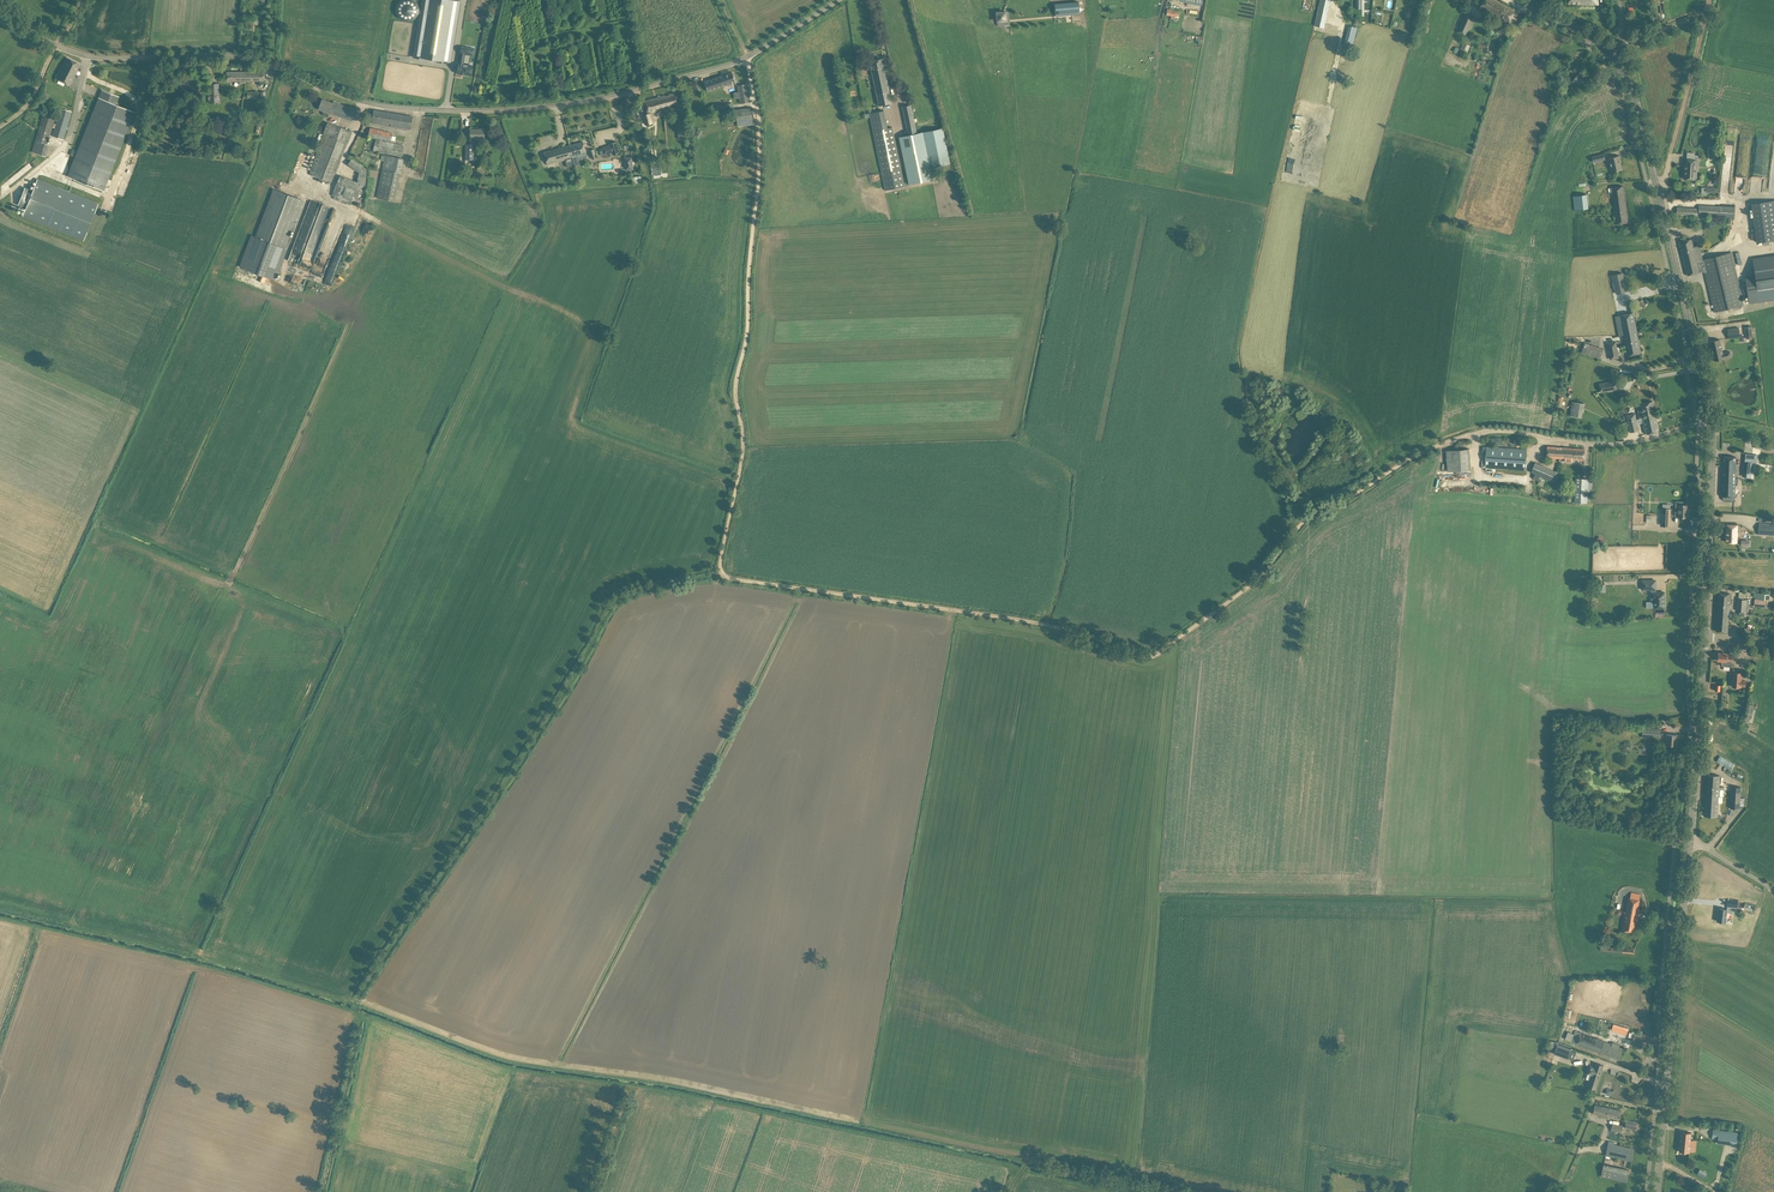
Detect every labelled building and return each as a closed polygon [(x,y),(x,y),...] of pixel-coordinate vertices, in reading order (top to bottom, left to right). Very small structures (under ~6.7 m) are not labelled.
[(461,0),(458,0),(423,0),(421,10),(419,10),(420,8),(417,2),(414,0),(400,0),(397,5),(396,11),(398,17),(403,20),(409,21),(415,19),(419,14),(419,13),(420,13),(413,57),(426,59),(426,58),(451,62),(461,0)] [(1330,0),(1321,0),(1318,11),(1327,13),(1330,0)] [(1056,16),(1080,14),(1079,2),(1055,4),(1056,16)] [(1005,12),(997,12),(998,21),(1006,20),(1005,12)] [(1465,13),(1457,32),(1458,32),(1465,36),(1468,28),(1470,25),(1471,25),(1474,18),(1465,13)] [(1349,25),(1344,44),(1353,46),(1358,28),(1349,25)] [(1507,37),(1508,36),(1510,30),(1501,25),(1497,32),(1507,37)] [(1466,54),(1470,45),(1463,42),(1459,51),(1460,52),(1460,54),(1465,55),(1465,53),(1466,54)] [(470,47),(462,46),(460,53),(461,53),(459,63),(459,64),(458,64),(457,69),(458,69),(457,73),(462,74),(462,73),(464,74),(471,75),(473,65),(464,64),(466,52),(470,53),(470,47)] [(70,85),(80,64),(67,58),(62,68),(61,67),(55,78),(70,85)] [(892,103),(884,64),(882,58),(870,61),(879,105),(892,103)] [(246,81),(246,71),(227,71),(227,81),(241,81),(241,83),(246,83),(246,81)] [(265,81),(265,77),(265,71),(246,71),(246,81),(265,81)] [(705,81),(708,91),(736,82),(732,72),(705,81)] [(750,101),(748,90),(747,84),(738,86),(741,103),(750,101)] [(116,104),(119,96),(102,89),(77,152),(72,150),(70,154),(75,156),(67,176),(104,190),(135,112),(116,104)] [(665,95),(644,101),(647,113),(644,114),(647,124),(653,123),(650,113),(680,105),(677,92),(669,94),(669,95),(665,96),(665,95)] [(352,121),(356,110),(333,101),(333,103),(322,99),(318,109),(323,111),(322,115),(328,117),(330,113),(352,121)] [(729,102),(714,106),(716,112),(730,109),(729,102)] [(908,135),(899,137),(909,184),(933,179),(930,167),(950,163),(943,127),(923,132),(917,133),(916,127),(915,127),(911,105),(902,106),(907,129),(908,135)] [(52,127),(55,127),(52,136),(63,139),(71,111),(61,108),(56,124),(53,123),(55,116),(44,113),(35,140),(31,152),(46,156),(49,144),(47,143),(52,127)] [(737,126),(753,125),(752,108),(736,109),(737,126)] [(374,110),(372,123),(411,129),(413,116),(374,110)] [(884,110),(869,113),(885,190),(904,186),(901,168),(892,127),(887,128),(884,110)] [(685,118),(676,119),(678,132),(687,130),(685,118)] [(336,125),(328,122),(324,132),(325,133),(309,174),(332,182),(347,142),(348,142),(352,131),(336,125)] [(369,134),(368,137),(389,141),(389,140),(389,139),(395,140),(396,136),(390,135),(391,132),(370,128),(369,134)] [(466,159),(474,160),(474,159),(474,144),(478,144),(478,138),(485,138),(485,135),(485,129),(484,129),(484,128),(480,128),(480,129),(471,129),(470,138),(470,144),(466,143),(466,149),(466,159)] [(698,129),(694,136),(699,138),(703,131),(698,129)] [(402,156),(405,145),(376,139),(373,150),(402,156)] [(616,141),(610,143),(610,145),(613,152),(613,154),(620,152),(616,141)] [(571,150),(570,151),(571,156),(586,152),(585,147),(584,142),(570,145),(571,150)] [(568,164),(573,162),(569,151),(571,150),(570,145),(544,152),(547,164),(567,159),(568,164)] [(377,197),(395,201),(403,158),(382,154),(381,160),(384,161),(377,197)] [(1612,172),(1616,171),(1622,169),(1620,160),(1621,160),(1620,155),(1608,158),(1612,172)] [(363,184),(365,185),(367,168),(352,158),(348,164),(358,171),(357,181),(340,175),(332,195),(334,196),(334,198),(351,204),(353,198),(353,196),(358,198),(363,184)] [(1697,160),(1692,160),(1686,159),(1686,164),(1685,164),(1684,179),(1695,179),(1695,174),(1697,174),(1697,160)] [(473,176),(483,176),(483,165),(477,165),(477,170),(473,170),(473,176)] [(32,191),(25,188),(18,204),(26,207),(22,216),(83,240),(98,203),(37,179),(32,191)] [(1617,224),(1622,223),(1628,222),(1623,186),(1612,187),(1608,188),(1609,198),(1613,197),(1617,224)] [(288,248),(286,248),(304,200),(273,188),(255,236),(251,235),(240,266),(276,280),(288,248)] [(1573,196),(1574,210),(1588,208),(1586,194),(1573,196)] [(1752,204),(1757,242),(1773,240),(1773,201),(1752,204)] [(1700,216),(1726,218),(1735,219),(1735,207),(1699,205),(1699,210),(1697,210),(1697,208),(1683,208),(1677,207),(1677,215),(1683,215),(1700,216)] [(1702,250),(1699,251),(1698,246),(1693,247),(1692,239),(1679,242),(1688,275),(1705,271),(1715,312),(1743,305),(1734,266),(1735,266),(1732,252),(1715,256),(1703,259),(1701,253),(1702,253),(1702,250)] [(1773,300),(1773,255),(1753,258),(1755,276),(1745,278),(1749,303),(1773,300)] [(1613,275),(1617,294),(1627,291),(1623,273),(1613,275)] [(1617,305),(1581,311),(1584,329),(1592,328),(1593,333),(1613,330),(1612,325),(1620,323),(1617,305)] [(1633,313),(1620,315),(1622,323),(1624,335),(1637,332),(1633,313)] [(1751,326),(1745,327),(1746,339),(1753,338),(1751,326)] [(1744,341),(1744,336),(1740,336),(1739,327),(1727,329),(1729,338),(1738,337),(1739,341),(1744,341)] [(1624,335),(1628,355),(1635,354),(1641,353),(1637,332),(1624,335)] [(1720,339),(1710,341),(1714,361),(1731,357),(1730,351),(1723,353),(1720,339)] [(1616,341),(1607,343),(1610,360),(1619,358),(1616,341)] [(1580,352),(1600,359),(1604,349),(1585,342),(1583,348),(1581,347),(1580,352)] [(1599,384),(1601,392),(1617,389),(1616,381),(1599,384)] [(1582,418),(1583,412),(1584,403),(1573,401),(1570,416),(1582,418)] [(1642,414),(1638,415),(1639,419),(1643,418),(1656,415),(1652,401),(1640,404),(1642,414)] [(1628,421),(1637,420),(1635,413),(1627,415),(1628,421)] [(1647,434),(1659,431),(1656,415),(1643,418),(1647,434)] [(1639,431),(1638,425),(1637,420),(1628,421),(1630,432),(1639,431)] [(1584,460),(1585,449),(1547,446),(1546,457),(1566,458),(1566,461),(1572,461),(1572,459),(1584,460)] [(1525,470),(1526,456),(1527,450),(1487,447),(1485,467),(1525,470)] [(1469,449),(1447,451),(1449,472),(1471,470),(1469,449)] [(1723,456),(1722,496),(1723,496),(1735,497),(1735,483),(1738,483),(1738,478),(1735,478),(1736,457),(1723,456)] [(1743,462),(1742,472),(1752,473),(1753,463),(1743,462)] [(1533,468),(1531,472),(1535,474),(1533,478),(1538,480),(1540,476),(1553,482),(1554,478),(1557,472),(1556,472),(1535,463),(1533,468)] [(1572,501),(1572,504),(1576,504),(1576,502),(1586,503),(1587,500),(1591,500),(1591,498),(1592,479),(1588,479),(1576,478),(1576,484),(1575,501),(1572,501)] [(1676,501),(1675,513),(1679,513),(1678,517),(1687,517),(1688,505),(1687,505),(1687,502),(1676,501)] [(1662,509),(1662,525),(1670,526),(1670,509),(1662,509)] [(1740,525),(1737,525),(1727,524),(1726,542),(1736,542),(1737,533),(1740,533),(1740,525)] [(1758,534),(1773,535),(1773,533),(1773,525),(1759,524),(1758,533),(1758,534)] [(1656,580),(1642,580),(1642,589),(1652,589),(1652,602),(1655,602),(1655,608),(1665,608),(1665,592),(1655,592),(1655,589),(1656,589),(1656,580)] [(1749,600),(1744,599),(1745,592),(1739,591),(1738,599),(1737,599),(1737,610),(1739,610),(1739,613),(1746,614),(1746,611),(1748,611),(1749,600)] [(1716,631),(1728,632),(1730,594),(1719,593),(1716,631)] [(1766,607),(1767,600),(1769,600),(1769,594),(1754,593),(1754,597),(1756,597),(1755,599),(1754,606),(1766,607)] [(1718,653),(1718,661),(1722,661),(1722,664),(1722,665),(1722,666),(1723,666),(1724,666),(1731,667),(1731,661),(1732,661),(1733,655),(1727,654),(1727,653),(1718,653)] [(1740,687),(1741,686),(1745,686),(1745,680),(1741,680),(1742,673),(1734,672),(1732,686),(1740,687)] [(1753,714),(1754,707),(1755,705),(1748,704),(1746,712),(1743,722),(1748,723),(1751,714),(1753,714)] [(1661,729),(1655,729),(1643,728),(1642,737),(1660,738),(1661,729)] [(1677,735),(1666,734),(1665,744),(1676,745),(1677,735)] [(1734,764),(1725,759),(1720,756),(1717,761),(1731,769),(1734,764)] [(1720,775),(1713,775),(1707,775),(1706,795),(1718,796),(1724,797),(1724,791),(1724,787),(1719,787),(1720,775)] [(1731,797),(1740,798),(1741,787),(1731,787),(1731,797)] [(1717,816),(1718,796),(1706,795),(1704,816),(1717,816)] [(1739,809),(1740,798),(1731,797),(1730,808),(1739,809)] [(1641,894),(1635,893),(1631,892),(1630,898),(1628,898),(1626,912),(1626,911),(1622,930),(1635,932),(1641,900),(1639,900),(1641,894)] [(1744,908),(1755,911),(1757,905),(1746,902),(1744,908)] [(1727,909),(1725,909),(1719,908),(1717,921),(1726,922),(1727,909)] [(1602,943),(1601,950),(1634,953),(1635,947),(1602,943)] [(1613,1024),(1612,1030),(1626,1034),(1628,1028),(1613,1024)] [(1630,1032),(1628,1037),(1633,1038),(1645,1041),(1646,1035),(1642,1034),(1643,1031),(1638,1030),(1637,1033),(1635,1032),(1632,1031),(1632,1033),(1630,1032)] [(1610,1044),(1580,1033),(1575,1031),(1574,1034),(1568,1031),(1565,1039),(1577,1043),(1576,1044),(1619,1059),(1623,1048),(1619,1047),(1620,1045),(1611,1042),(1610,1044)] [(1568,1058),(1571,1050),(1557,1045),(1554,1053),(1568,1058)] [(1588,1073),(1586,1079),(1590,1080),(1588,1086),(1590,1087),(1596,1089),(1603,1066),(1598,1064),(1596,1063),(1594,1067),(1590,1066),(1588,1073)] [(1595,1105),(1594,1111),(1593,1113),(1601,1115),(1601,1117),(1605,1118),(1605,1116),(1620,1119),(1621,1110),(1595,1105)] [(1627,1119),(1625,1126),(1637,1129),(1638,1122),(1627,1119)] [(1612,1123),(1611,1130),(1621,1132),(1623,1125),(1612,1123)] [(1736,1145),(1737,1132),(1719,1130),(1717,1143),(1736,1145)] [(1681,1131),(1679,1151),(1689,1152),(1691,1132),(1681,1131)] [(1634,1149),(1628,1148),(1608,1144),(1605,1155),(1632,1161),(1634,1149)] [(1604,1164),(1601,1176),(1627,1182),(1629,1169),(1604,1164)] [(1704,1178),(1707,1173),(1700,1168),(1697,1174),(1704,1178)]
